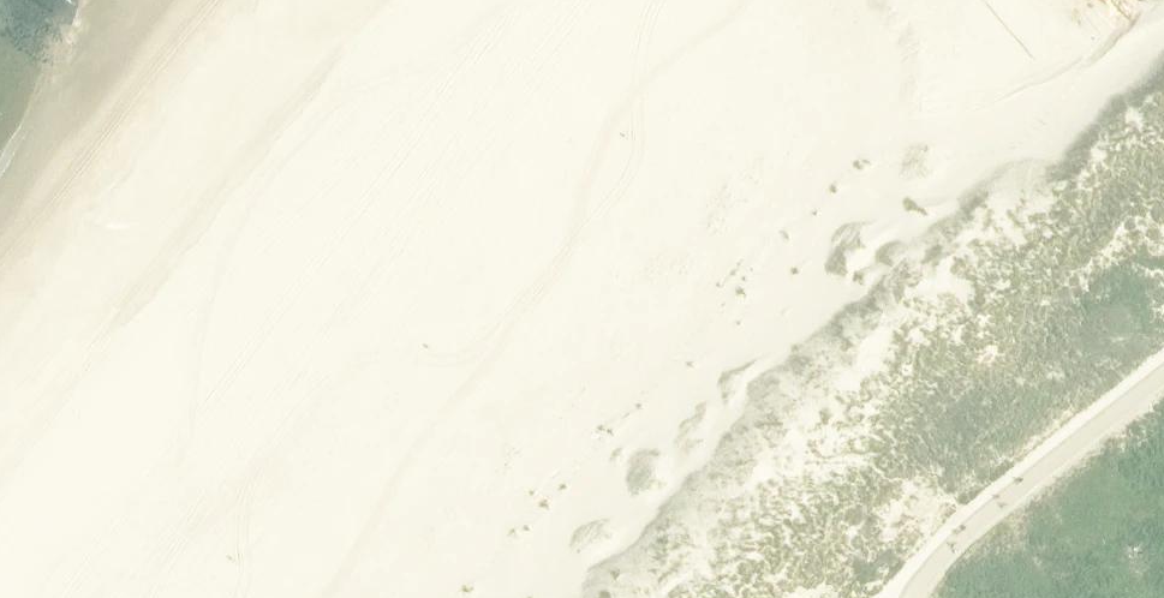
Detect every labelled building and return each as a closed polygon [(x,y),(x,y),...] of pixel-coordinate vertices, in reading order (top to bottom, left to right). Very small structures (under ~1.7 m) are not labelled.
[(1117,20),(1135,0),(1095,0),(1117,20)]
